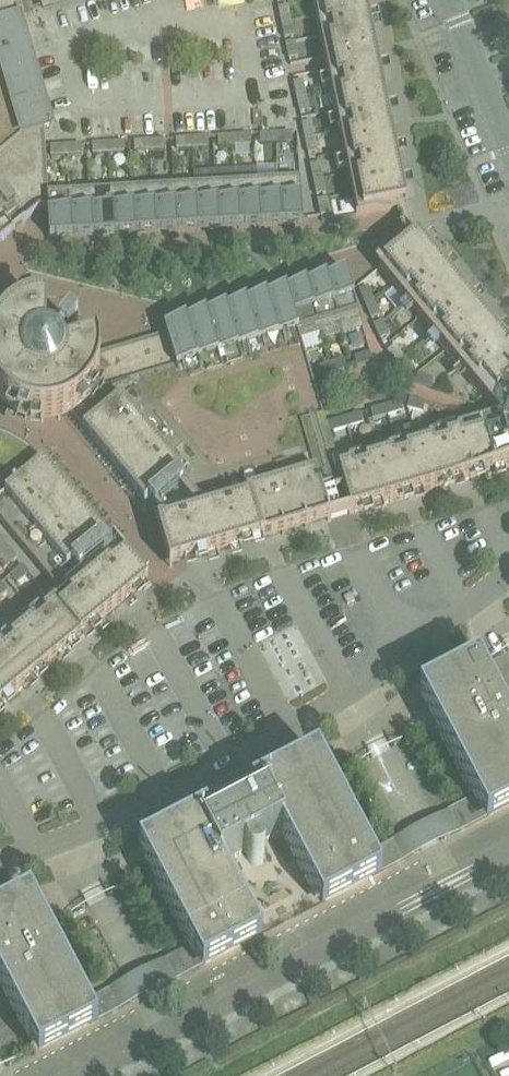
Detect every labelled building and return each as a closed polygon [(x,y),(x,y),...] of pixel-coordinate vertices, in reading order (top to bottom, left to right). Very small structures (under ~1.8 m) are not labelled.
[(39,209),(48,208),(48,191),(44,131),(51,128),(18,16),(13,0),(0,0),(0,241),(39,209)] [(18,16),(33,12),(29,0),(13,0),(18,16)] [(57,0),(40,0),(43,8),(58,4),(57,0)] [(356,216),(406,206),(365,0),(313,0),(356,216)] [(278,8),(281,24),(291,22),(288,7),(278,8)] [(291,22),(281,24),(284,39),(294,37),(291,22)] [(295,42),(286,44),(289,59),(298,58),(295,42)] [(293,83),(297,98),(306,96),(303,81),(293,83)] [(309,111),(306,96),(297,98),(300,113),(309,111)] [(305,139),(314,138),(311,123),(302,124),(305,139)] [(275,134),(276,143),(291,143),(291,133),(275,134)] [(276,143),(275,134),(260,135),(260,144),(276,143)] [(233,136),(234,146),(249,145),(249,135),(233,136)] [(234,146),(233,136),(218,137),(219,147),(234,146)] [(191,139),(192,148),(208,147),(207,138),(191,139)] [(317,153),(314,138),(305,139),(308,154),(317,153)] [(192,148),(191,139),(176,140),(177,149),(192,148)] [(150,141),(150,151),(166,150),(165,140),(150,141)] [(150,151),(150,141),(134,142),(135,152),(150,151)] [(108,144),(108,153),(124,152),(123,143),(108,144)] [(108,153),(108,144),(92,145),(93,154),(108,153)] [(66,146),(66,156),(82,155),(81,145),(66,146)] [(66,156),(66,146),(50,147),(51,157),(66,156)] [(313,181),(323,179),(320,164),(310,165),(313,181)] [(258,229),(260,229),(257,179),(256,169),(235,170),(236,180),(238,223),(239,230),(240,230),(240,228),(258,229)] [(214,172),(215,181),(218,224),(218,231),(219,231),(219,229),(238,230),(239,230),(238,223),(236,180),(235,170),(214,172)] [(218,231),(218,224),(215,181),(214,172),(193,173),(194,182),(197,225),(197,233),(198,233),(198,231),(213,231),(218,231)] [(300,176),(278,177),(280,220),(281,228),(282,228),(282,226),(303,227),(303,224),(302,219),(300,176)] [(281,228),(280,220),(278,177),(257,179),(260,229),(261,229),(261,227),(281,228)] [(326,194),(323,179),(313,181),(316,196),(326,194)] [(197,233),(197,225),(194,182),(173,184),(176,234),(177,234),(177,232),(197,233)] [(173,184),(152,185),(155,228),(155,235),(156,235),(156,233),(176,234),(173,184)] [(155,235),(155,228),(152,185),(131,186),(134,236),(135,236),(135,234),(155,235)] [(134,236),(131,186),(110,187),(113,238),(114,238),(114,236),(134,236)] [(113,238),(110,187),(89,189),(92,239),(93,239),(93,237),(113,238)] [(89,189),(68,190),(71,240),(73,240),(72,238),(92,239),(89,189)] [(48,191),(48,208),(49,234),(50,239),(71,240),(68,190),(48,191)] [(327,199),(317,201),(320,216),(330,214),(327,199)] [(417,238),(378,270),(500,418),(337,466),(352,515),(508,468),(508,349),(417,238)] [(326,278),(325,279),(339,327),(341,333),(362,327),(346,272),(327,280),(326,278)] [(305,285),(307,292),(319,333),(339,327),(325,279),(307,286),(306,284),(305,285)] [(299,339),(300,339),(319,333),(307,292),(305,285),(287,292),(286,290),(285,291),(297,333),(299,339)] [(368,287),(359,291),(365,305),(374,302),(368,287)] [(265,297),(267,304),(277,339),(297,333),(285,291),(267,298),(266,296),(265,297)] [(257,345),(277,339),(267,304),(265,297),(246,304),(246,302),(245,303),(257,345)] [(374,302),(365,305),(371,319),(380,316),(374,302)] [(225,309),(227,316),(237,351),(257,345),(245,303),(226,310),(226,308),(225,309)] [(237,351),(227,316),(225,309),(206,316),(206,314),(204,315),(217,357),(237,351)] [(177,369),(166,334),(98,354),(97,350),(70,358),(46,339),(46,312),(41,311),(37,312),(33,312),(29,313),(25,315),(21,316),(18,318),(14,320),(11,322),(7,325),(4,327),(2,330),(0,332),(0,403),(4,407),(7,410),(10,413),(14,415),(18,417),(22,419),(26,421),(30,422),(34,423),(39,423),(43,423),(47,423),(52,423),(56,422),(60,421),(64,419),(67,418),(70,416),(71,415),(74,413),(76,412),(80,409),(84,405),(87,401),(93,394),(177,369)] [(184,320),(187,328),(197,363),(217,357),(204,315),(186,322),(185,320),(184,320)] [(166,334),(177,369),(197,363),(187,328),(184,320),(164,329),(166,334)] [(382,322),(374,325),(380,340),(389,336),(382,322)] [(69,325),(58,340),(67,347),(78,332),(69,325)] [(70,416),(83,432),(144,507),(146,505),(162,525),(157,526),(169,569),(352,515),(337,466),(300,339),(299,339),(297,333),(277,339),(257,345),(237,351),(217,357),(197,363),(177,369),(93,394),(87,401),(84,405),(80,409),(76,412),(74,413),(71,415),(70,416)] [(394,347),(387,353),(397,365),(404,359),(394,347)] [(369,353),(354,358),(357,367),(372,362),(369,353)] [(397,365),(407,376),(414,370),(404,359),(397,365)] [(344,361),(329,365),(332,374),(347,370),(344,361)] [(332,374),(329,365),(314,369),(317,378),(332,374)] [(418,374),(415,383),(429,389),(433,380),(418,374)] [(410,400),(407,409),(423,412),(425,403),(410,400)] [(400,402),(385,406),(388,415),(403,411),(400,402)] [(388,415),(385,406),(370,411),(373,420),(388,415)] [(360,414),(345,418),(348,427),(362,423),(360,414)] [(348,427),(345,418),(330,423),(333,432),(348,427)] [(41,466),(38,463),(34,459),(30,455),(25,451),(20,448),(15,445),(10,442),(5,439),(0,438),(0,500),(41,466)] [(0,500),(0,521),(50,582),(104,538),(43,465),(41,466),(0,500)] [(82,640),(147,586),(113,545),(111,547),(104,538),(50,582),(69,605),(60,612),(51,600),(0,642),(0,708),(82,640)] [(4,570),(16,559),(0,539),(0,565),(4,570)] [(22,566),(10,576),(16,584),(28,573),(22,566)] [(452,679),(419,696),(473,800),(431,822),(440,841),(483,819),(486,824),(508,812),(508,723),(478,665),(452,679)] [(411,832),(388,844),(369,855),(329,779),(329,778),(318,758),(251,793),(255,800),(245,803),(236,807),(233,801),(223,807),(226,812),(218,817),(210,823),(206,816),(139,851),(189,948),(147,970),(157,989),(199,967),(202,973),(262,941),(222,865),(244,853),(249,861),(250,863),(251,864),(252,865),(254,865),(255,866),(257,866),(258,865),(260,865),(261,864),(263,863),(264,861),(264,860),(264,858),(265,857),(264,855),(264,854),(259,845),(282,833),(322,910),(381,879),(378,873),(421,851),(411,832)] [(95,1021),(137,999),(127,980),(85,1003),(30,899),(0,915),(0,985),(38,1058),(98,1027),(95,1021)]
